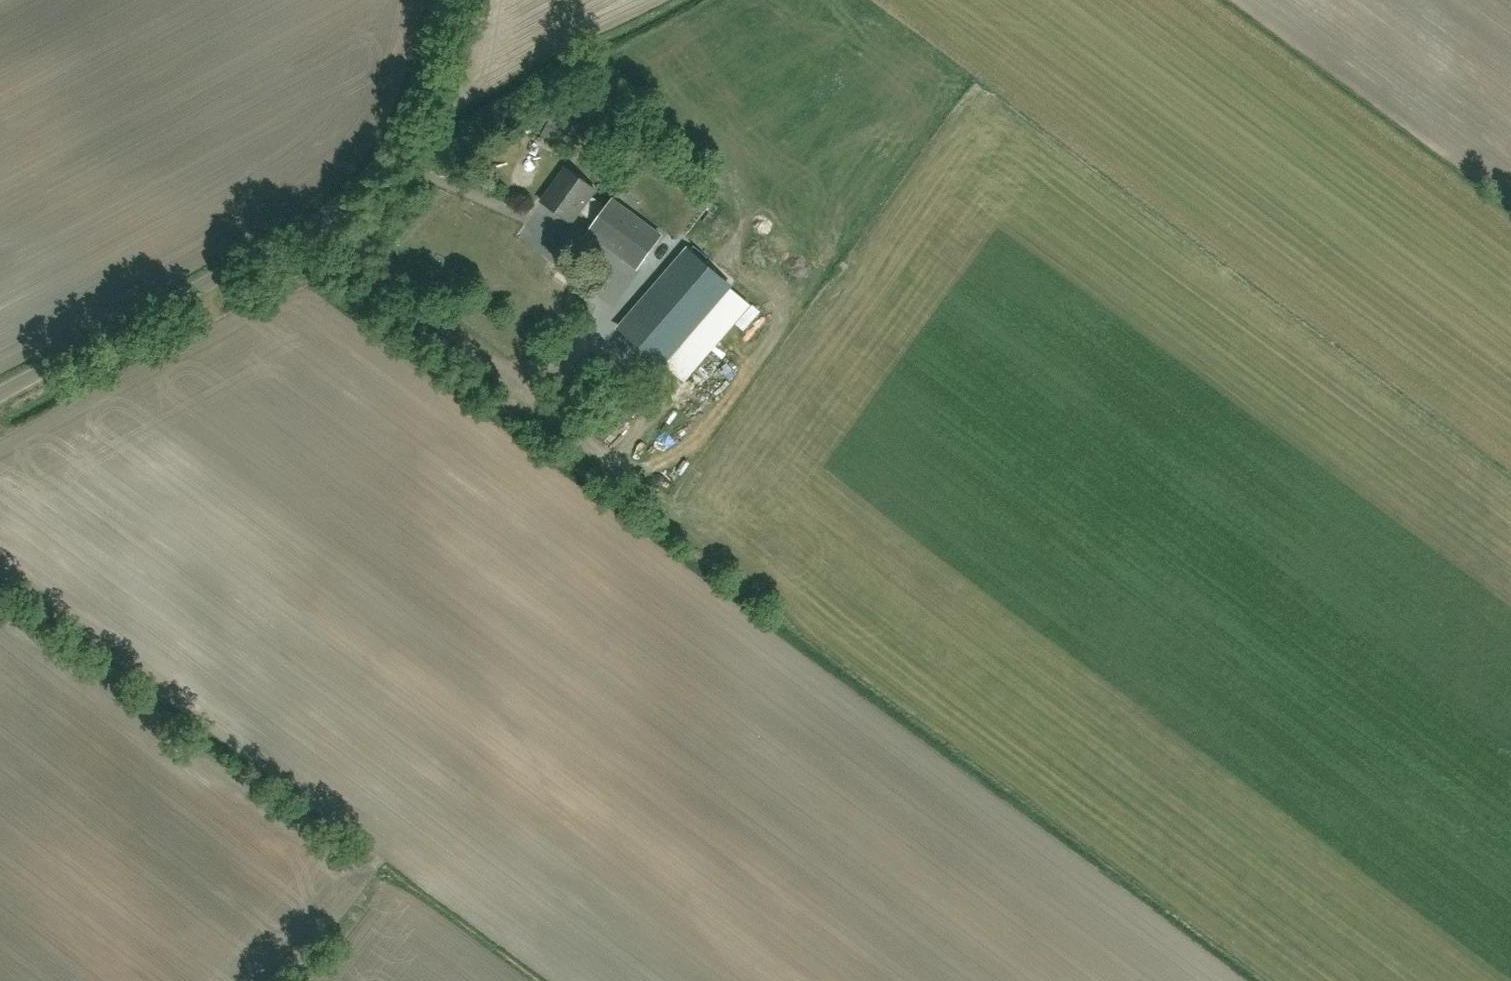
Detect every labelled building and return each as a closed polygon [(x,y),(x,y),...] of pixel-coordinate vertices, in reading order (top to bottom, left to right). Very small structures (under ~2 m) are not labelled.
[(556,119),(546,134),(566,146),(575,130),(556,119)] [(638,268),(661,235),(612,200),(606,208),(591,198),(596,190),(567,168),(543,202),(572,223),(581,211),(596,222),(588,232),(638,268)] [(693,242),(687,250),(639,306),(640,306),(622,327),(663,362),(681,341),(683,343),(737,280),(693,242)] [(683,409),(722,366),(714,358),(675,402),(683,409)]
